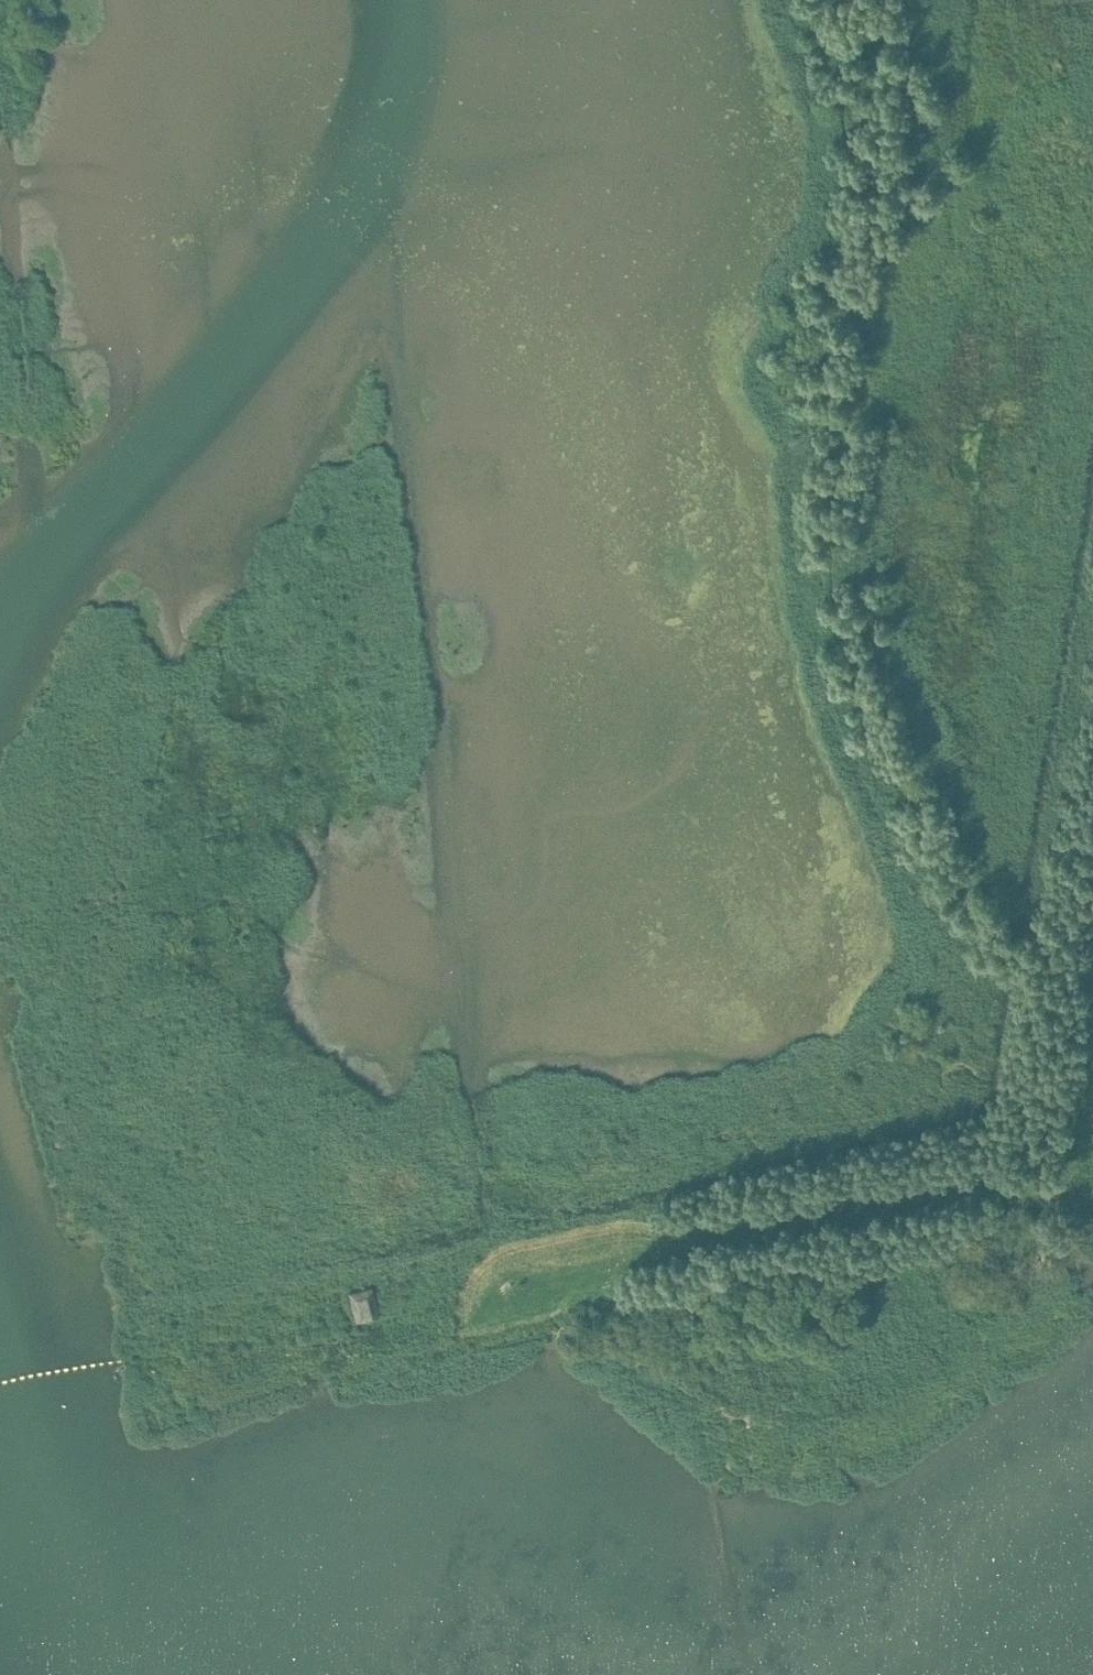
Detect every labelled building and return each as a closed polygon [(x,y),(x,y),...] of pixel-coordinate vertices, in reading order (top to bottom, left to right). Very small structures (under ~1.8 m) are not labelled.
[(378,1314),(369,1278),(333,1287),(342,1323),(378,1314)]
